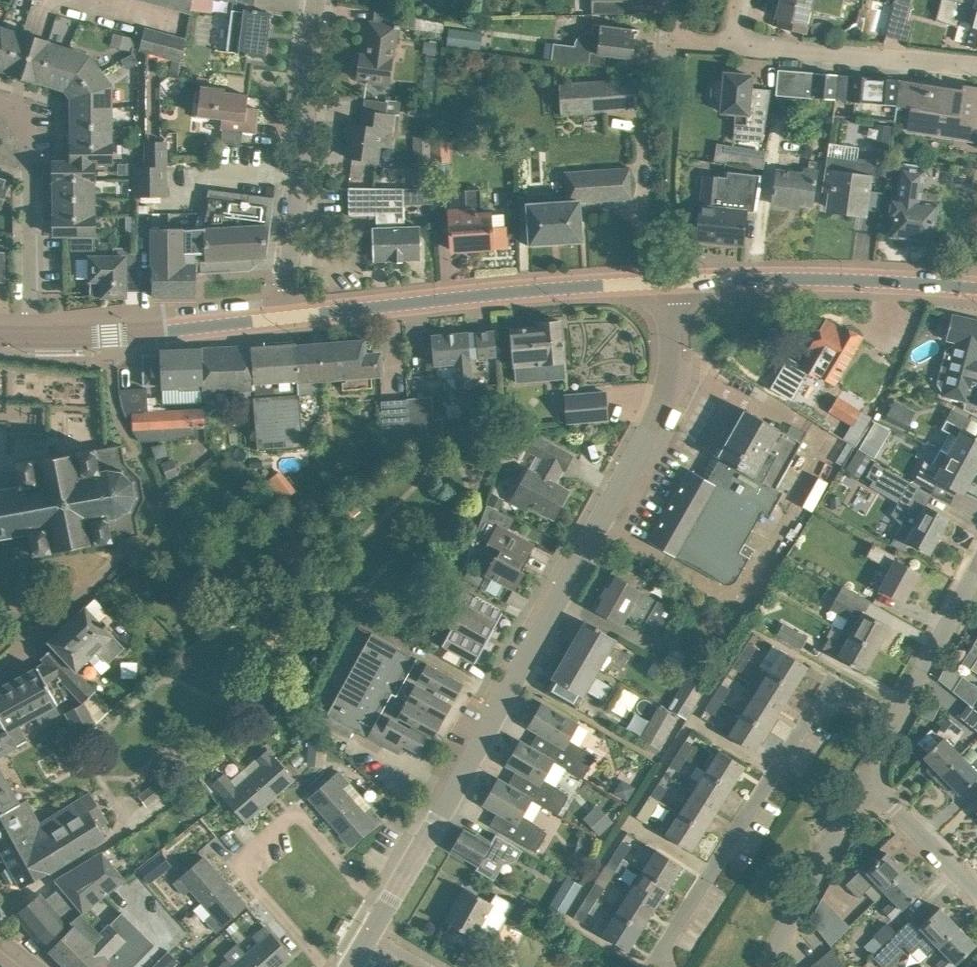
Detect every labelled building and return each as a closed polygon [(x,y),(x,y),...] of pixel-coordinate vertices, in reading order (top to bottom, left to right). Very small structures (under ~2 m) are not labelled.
[(592,14),(622,13),(623,0),(628,0),(592,0),(592,14)] [(779,26),(805,32),(811,11),(825,15),(828,5),(842,9),(845,0),(781,0),(781,2),(785,3),(779,26)] [(873,0),(872,0),(869,9),(874,11),(869,30),(885,34),(892,5),(873,0)] [(936,20),(957,26),(960,17),(971,20),(964,45),(976,48),(976,6),(956,0),(941,0),(936,20)] [(889,21),(901,24),(906,7),(894,4),(889,21)] [(243,11),(232,9),(227,51),(238,53),(245,54),(245,55),(248,55),(248,54),(265,56),(270,12),(257,11),(257,10),(253,9),(253,10),(244,9),(243,11)] [(398,26),(398,27),(415,29),(417,17),(400,14),(399,25),(398,24),(398,26)] [(398,27),(398,26),(398,24),(370,21),(365,54),(361,53),(358,78),(370,79),(370,78),(389,81),(393,45),(396,45),(398,27)] [(637,34),(640,29),(593,23),(592,32),(588,32),(584,32),(577,37),(575,41),(575,46),(553,43),(551,60),(614,67),(616,56),(633,58),(636,34),(637,34)] [(145,27),(139,50),(152,53),(158,31),(145,27)] [(17,75),(29,35),(23,33),(22,35),(2,28),(0,34),(0,68),(10,72),(10,73),(17,75)] [(448,28),(446,44),(454,45),(462,46),(464,30),(448,28)] [(152,53),(165,56),(171,34),(158,31),(152,53)] [(165,57),(172,59),(181,61),(186,38),(171,34),(165,57)] [(29,35),(17,75),(25,78),(39,82),(39,81),(51,44),(51,42),(38,38),(29,35)] [(51,44),(39,81),(56,86),(58,83),(68,49),(51,44)] [(100,71),(90,56),(68,49),(58,83),(68,86),(72,91),(100,71)] [(181,61),(172,59),(169,76),(178,78),(181,61)] [(778,69),(776,95),(837,100),(848,101),(850,75),(839,74),(778,69)] [(748,108),(751,75),(738,74),(739,71),(728,70),(727,73),(725,73),(725,75),(718,77),(714,82),(711,88),(710,94),(712,100),(716,105),(722,109),(722,111),(735,113),(734,124),(735,124),(733,138),(758,140),(766,110),(748,108)] [(76,96),(76,108),(111,108),(111,85),(100,71),(72,91),(76,96)] [(850,75),(848,101),(897,105),(901,79),(850,75)] [(637,108),(635,78),(559,83),(561,113),(637,108)] [(903,106),(910,108),(907,128),(973,138),(974,132),(976,133),(976,86),(963,84),(962,89),(901,79),(897,105),(903,106)] [(226,89),(206,87),(201,86),(199,103),(197,103),(195,117),(209,118),(210,116),(222,117),(221,129),(256,133),(259,108),(247,107),(249,95),(225,92),(226,89)] [(351,124),(347,156),(379,161),(381,147),(383,137),(391,138),(395,114),(399,114),(400,101),(388,99),(388,101),(384,101),(364,98),(361,125),(351,124)] [(407,115),(432,117),(433,104),(409,102),(407,115)] [(72,108),(72,126),(111,125),(111,108),(76,108),(72,108)] [(876,124),(872,144),(888,146),(891,126),(876,124)] [(72,143),(72,144),(112,143),(111,143),(111,125),(72,126),(72,143)] [(411,171),(411,189),(433,188),(432,136),(413,136),(414,155),(418,154),(418,171),(411,171)] [(136,166),(136,196),(166,196),(166,166),(165,166),(165,141),(146,141),(146,166),(136,166)] [(827,156),(822,189),(831,190),(828,207),(857,211),(857,206),(864,207),(864,212),(863,216),(864,216),(865,208),(868,189),(870,176),(874,177),(876,161),(857,158),(858,147),(829,142),(827,156)] [(72,161),(112,162),(112,143),(72,144),(72,161)] [(733,145),(730,163),(746,165),(749,148),(733,145)] [(808,168),(816,169),(817,161),(809,160),(808,168)] [(54,161),(54,180),(95,180),(94,163),(112,162),(72,161),(62,161),(54,161)] [(925,170),(905,167),(900,166),(896,199),(892,199),(890,215),(893,216),(891,235),(931,240),(936,205),(920,203),(925,170)] [(774,188),(773,188),(773,193),(774,193),(772,202),(789,205),(790,201),(812,204),(817,169),(803,167),(803,172),(789,170),(788,172),(783,172),(783,169),(777,168),(774,188)] [(632,198),(630,178),(630,168),(566,172),(567,202),(562,202),(562,196),(549,197),(550,202),(527,204),(529,244),(582,240),(579,201),(632,198)] [(699,204),(696,240),(743,245),(747,211),(757,212),(761,174),(725,170),(724,176),(704,174),(701,204),(699,204)] [(1,206),(8,182),(5,181),(6,179),(0,177),(0,206),(1,206)] [(55,181),(55,198),(94,198),(94,181),(95,181),(95,180),(54,180),(54,181),(55,181)] [(374,261),(421,259),(420,226),(405,227),(403,189),(349,188),(349,215),(376,214),(377,227),(373,227),(374,261)] [(506,246),(504,227),(504,226),(504,214),(490,215),(490,214),(483,214),(481,188),(465,189),(466,209),(449,211),(452,249),(506,246)] [(184,230),(184,254),(206,254),(205,260),(196,263),(197,274),(249,271),(265,257),(274,197),(209,189),(201,228),(198,228),(184,230)] [(54,215),(54,216),(95,216),(95,215),(94,215),(94,198),(55,198),(55,215),(54,215)] [(54,216),(54,235),(95,235),(95,216),(54,216)] [(125,216),(126,233),(135,233),(135,216),(125,216)] [(152,227),(153,263),(184,263),(184,254),(184,230),(184,227),(152,227)] [(140,271),(140,247),(114,247),(114,256),(90,256),(90,296),(126,296),(126,272),(140,271)] [(153,263),(153,296),(197,295),(197,274),(196,263),(184,263),(153,263)] [(937,383),(944,394),(966,399),(965,401),(976,404),(976,320),(952,314),(947,333),(945,341),(955,343),(945,349),(945,352),(953,366),(950,375),(937,383)] [(539,326),(511,328),(514,366),(516,365),(517,380),(537,379),(536,364),(564,361),(561,320),(538,322),(539,326)] [(837,326),(826,320),(820,329),(818,328),(812,338),(814,340),(808,350),(807,350),(805,353),(808,355),(803,364),(789,356),(771,388),(785,396),(802,367),(812,372),(813,371),(834,384),(862,336),(844,326),(841,330),(838,328),(839,326),(838,325),(837,326)] [(495,330),(468,332),(469,350),(475,349),(475,358),(497,356),(495,330)] [(469,350),(468,332),(432,335),(435,364),(455,362),(456,378),(457,387),(473,386),(470,358),(469,350)] [(372,387),(371,374),(381,373),(379,354),(364,355),(363,341),(340,343),(342,376),(343,389),(372,387)] [(252,383),(253,390),(258,450),(303,446),(296,347),(296,346),(296,343),(284,344),(284,342),(273,343),(274,345),(252,347),(252,345),(251,345),(254,383),(252,383)] [(323,393),(322,377),(342,376),(340,343),(296,346),(299,395),(323,393)] [(253,390),(252,383),(254,383),(251,345),(251,346),(202,348),(204,387),(204,391),(253,390)] [(162,385),(162,388),(204,387),(202,348),(160,350),(161,353),(143,354),(145,386),(162,385)] [(422,391),(425,434),(441,433),(438,390),(422,391)] [(565,394),(568,422),(608,419),(605,391),(565,394)] [(381,401),(386,461),(411,440),(407,398),(381,401)] [(829,413),(851,426),(860,412),(838,398),(829,413)] [(884,420),(906,431),(916,411),(894,400),(884,420)] [(690,469),(689,472),(649,541),(722,583),(724,584),(727,584),(728,584),(731,584),(733,583),(734,582),(736,580),(737,579),(754,548),(744,542),(762,511),(769,515),(783,491),(775,487),(802,442),(781,430),(781,429),(744,408),(720,451),(719,454),(717,456),(719,457),(707,479),(690,469)] [(949,452),(976,467),(976,465),(976,436),(965,430),(971,419),(952,408),(942,427),(958,435),(949,452)] [(204,409),(126,413),(130,425),(140,440),(198,438),(198,426),(205,426),(204,409)] [(573,455),(555,446),(537,435),(529,450),(543,458),(536,471),(529,467),(513,496),(553,518),(569,490),(555,482),(558,477),(551,474),(556,465),(565,470),(573,455)] [(874,457),(880,447),(865,438),(859,448),(874,457)] [(153,446),(156,457),(167,454),(164,443),(153,446)] [(96,447),(77,450),(77,451),(35,459),(35,458),(16,461),(20,484),(0,487),(0,537),(29,532),(30,536),(24,537),(26,547),(31,545),(33,555),(52,552),(52,551),(94,543),(95,544),(114,541),(113,539),(139,534),(136,516),(145,497),(141,477),(126,462),(122,444),(96,449),(96,447)] [(845,469),(858,478),(871,457),(858,448),(845,469)] [(976,467),(949,452),(949,453),(940,448),(930,465),(924,461),(914,480),(932,490),(938,479),(962,492),(976,467)] [(909,481),(874,462),(866,476),(873,480),(870,485),(898,502),(891,514),(901,524),(891,543),(902,550),(907,540),(919,546),(918,548),(922,551),(923,549),(929,552),(948,518),(922,504),(928,494),(931,495),(932,495),(909,482),(909,481)] [(811,508),(825,480),(817,477),(804,505),(811,508)] [(533,544),(515,534),(496,524),(487,541),(499,548),(485,573),(515,589),(525,571),(518,568),(522,561),(524,562),(535,543),(533,542),(533,544)] [(899,557),(881,547),(872,542),(866,555),(890,568),(879,588),(903,601),(918,573),(896,561),(899,557)] [(640,590),(630,584),(613,574),(593,607),(621,623),(626,615),(663,636),(676,612),(640,591),(640,590)] [(856,621),(849,633),(878,649),(890,626),(863,611),(869,600),(843,586),(831,609),(856,621)] [(207,603),(220,603),(221,589),(207,589),(207,603)] [(503,610),(485,600),(476,595),(474,598),(462,591),(453,608),(456,610),(449,623),(453,625),(443,642),(476,660),(502,613),(503,610)] [(88,659),(94,665),(102,657),(107,663),(124,646),(86,605),(48,641),(53,647),(75,671),(88,659)] [(606,660),(621,668),(629,655),(614,646),(617,641),(598,630),(599,628),(596,626),(595,628),(586,622),(569,650),(601,668),(606,660)] [(807,638),(783,624),(777,633),(801,647),(807,638)] [(452,703),(447,701),(449,697),(454,699),(464,682),(372,632),(328,711),(316,704),(309,715),(350,738),(355,729),(399,753),(404,744),(419,752),(428,735),(433,738),(452,703)] [(878,649),(849,633),(843,645),(829,638),(823,648),(838,656),(837,657),(865,672),(878,649)] [(748,642),(740,654),(748,659),(756,647),(748,642)] [(769,672),(794,688),(808,666),(782,650),(772,644),(759,665),(769,672)] [(41,658),(46,663),(60,679),(72,692),(82,703),(94,691),(75,671),(53,647),(41,658)] [(546,691),(575,707),(582,696),(584,697),(588,691),(603,700),(611,686),(596,677),(601,668),(569,650),(546,691)] [(690,652),(679,670),(702,683),(709,670),(695,662),(698,657),(690,652)] [(740,654),(732,666),(741,671),(748,659),(740,654)] [(27,740),(19,726),(59,704),(58,702),(66,698),(57,682),(48,671),(44,673),(40,666),(0,688),(0,755),(27,740)] [(761,684),(756,692),(781,708),(794,688),(769,672),(761,684)] [(969,704),(971,706),(976,697),(976,686),(962,676),(952,691),(969,704)] [(676,696),(679,698),(673,709),(687,718),(690,713),(704,689),(687,678),(676,696)] [(721,684),(713,696),(722,701),(730,689),(721,684)] [(72,692),(69,694),(76,706),(82,703),(72,692)] [(756,692),(742,714),(767,729),(781,708),(756,692)] [(713,696),(706,708),(714,713),(722,701),(713,696)] [(79,735),(84,744),(101,734),(96,726),(98,725),(84,702),(82,703),(76,706),(64,712),(78,736),(79,735)] [(533,718),(528,726),(549,738),(541,752),(554,760),(583,777),(596,755),(569,739),(579,722),(542,702),(540,706),(538,705),(531,716),(533,718)] [(959,716),(976,731),(976,711),(971,706),(969,704),(959,716)] [(659,750),(679,717),(658,705),(638,737),(659,750)] [(742,714),(729,735),(754,751),(767,729),(742,714)] [(931,728),(918,742),(928,752),(923,756),(931,764),(927,767),(927,771),(936,780),(962,755),(953,746),(961,736),(957,732),(961,727),(947,717),(935,732),(931,728)] [(509,784),(532,798),(532,799),(558,814),(570,793),(544,777),(554,760),(541,752),(520,740),(518,744),(516,743),(509,754),(512,755),(506,764),(517,770),(509,784)] [(684,741),(677,753),(686,759),(693,747),(684,741)] [(262,765),(249,776),(270,799),(294,778),(267,748),(256,758),(262,765)] [(705,771),(731,787),(745,765),(719,749),(705,771)] [(677,753),(670,765),(678,771),(686,759),(677,753)] [(945,789),(949,789),(952,786),(960,794),(976,777),(976,759),(971,765),(962,755),(936,780),(945,789)] [(20,803),(0,766),(0,814),(20,803)] [(310,797),(331,821),(353,801),(342,789),(349,783),(339,771),(310,797)] [(692,792),(718,808),(731,787),(705,771),(699,781),(690,775),(683,786),(692,792)] [(270,799),(249,776),(235,788),(223,773),(212,782),(246,820),(270,799)] [(138,795),(146,806),(169,788),(160,778),(138,795)] [(522,815),(532,799),(532,798),(509,784),(498,778),(496,782),(494,780),(488,792),(490,793),(483,804),(497,812),(490,825),(536,851),(548,830),(522,815)] [(658,782),(649,797),(657,803),(667,788),(658,782)] [(11,882),(19,883),(22,887),(50,871),(105,837),(99,828),(109,822),(90,791),(39,822),(27,800),(21,804),(20,803),(0,814),(0,848),(8,862),(4,869),(11,882)] [(692,792),(679,813),(705,829),(718,808),(692,792)] [(649,797),(636,816),(645,822),(657,803),(649,797)] [(331,821),(352,845),(381,819),(371,807),(364,814),(353,801),(331,821)] [(583,816),(600,833),(613,820),(596,803),(583,816)] [(705,829),(679,813),(671,808),(657,829),(691,850),(705,829)] [(463,828),(451,849),(479,865),(484,856),(499,865),(505,863),(516,860),(522,849),(495,833),(491,841),(477,833),(476,835),(463,828)] [(622,840),(614,852),(623,857),(630,845),(622,840)] [(643,870),(668,886),(682,865),(656,849),(643,870)] [(614,852),(606,865),(615,870),(623,857),(614,852)] [(846,884),(859,897),(874,882),(883,891),(905,871),(886,852),(867,871),(863,867),(846,884)] [(37,938),(50,950),(74,927),(70,923),(88,908),(123,879),(102,853),(56,879),(62,885),(50,895),(53,898),(48,903),(40,893),(16,913),(37,938)] [(190,889),(201,901),(225,881),(204,857),(174,883),(184,895),(190,889)] [(623,887),(655,907),(668,886),(643,870),(637,880),(630,876),(623,887)] [(883,891),(892,900),(882,909),(892,919),(923,889),(905,871),(883,891)] [(549,906),(564,914),(583,883),(568,875),(549,906)] [(201,901),(212,914),(206,920),(216,931),(246,905),(225,881),(201,901)] [(594,883),(587,894),(596,900),(603,889),(594,883)] [(624,900),(616,912),(642,928),(655,907),(623,887),(618,896),(624,900)] [(492,902),(485,898),(467,888),(448,922),(482,941),(488,928),(490,929),(501,909),(491,903),(492,902)] [(587,894),(579,907),(587,913),(596,900),(587,894)] [(807,922),(837,940),(849,918),(820,900),(807,922)] [(148,915),(169,940),(183,927),(162,903),(148,915)] [(903,945),(912,953),(919,946),(927,955),(937,945),(958,925),(940,907),(919,927),(920,928),(903,945)] [(67,966),(133,966),(156,944),(122,911),(102,932),(95,926),(101,920),(88,908),(70,923),(74,927),(50,950),(67,966)] [(642,928),(616,912),(610,922),(603,918),(595,929),(628,950),(642,928)] [(886,922),(873,935),(874,936),(882,945),(890,938),(896,932),(886,922)] [(936,965),(939,966),(952,966),(955,964),(955,965),(976,944),(958,925),(937,945),(947,955),(946,955),(936,965)] [(247,955),(258,966),(278,966),(291,956),(265,926),(253,936),(260,944),(247,955)] [(883,966),(888,966),(904,952),(890,938),(872,955),(883,966)] [(464,948),(456,962),(463,966),(492,966),(493,966),(464,948)] [(823,956),(832,966),(847,966),(844,964),(831,949),(823,956)] [(155,964),(158,966),(171,966),(177,960),(168,951),(155,964)] [(247,955),(235,965),(229,959),(220,966),(258,966),(247,955)] [(823,956),(809,966),(832,966),(823,956)]
